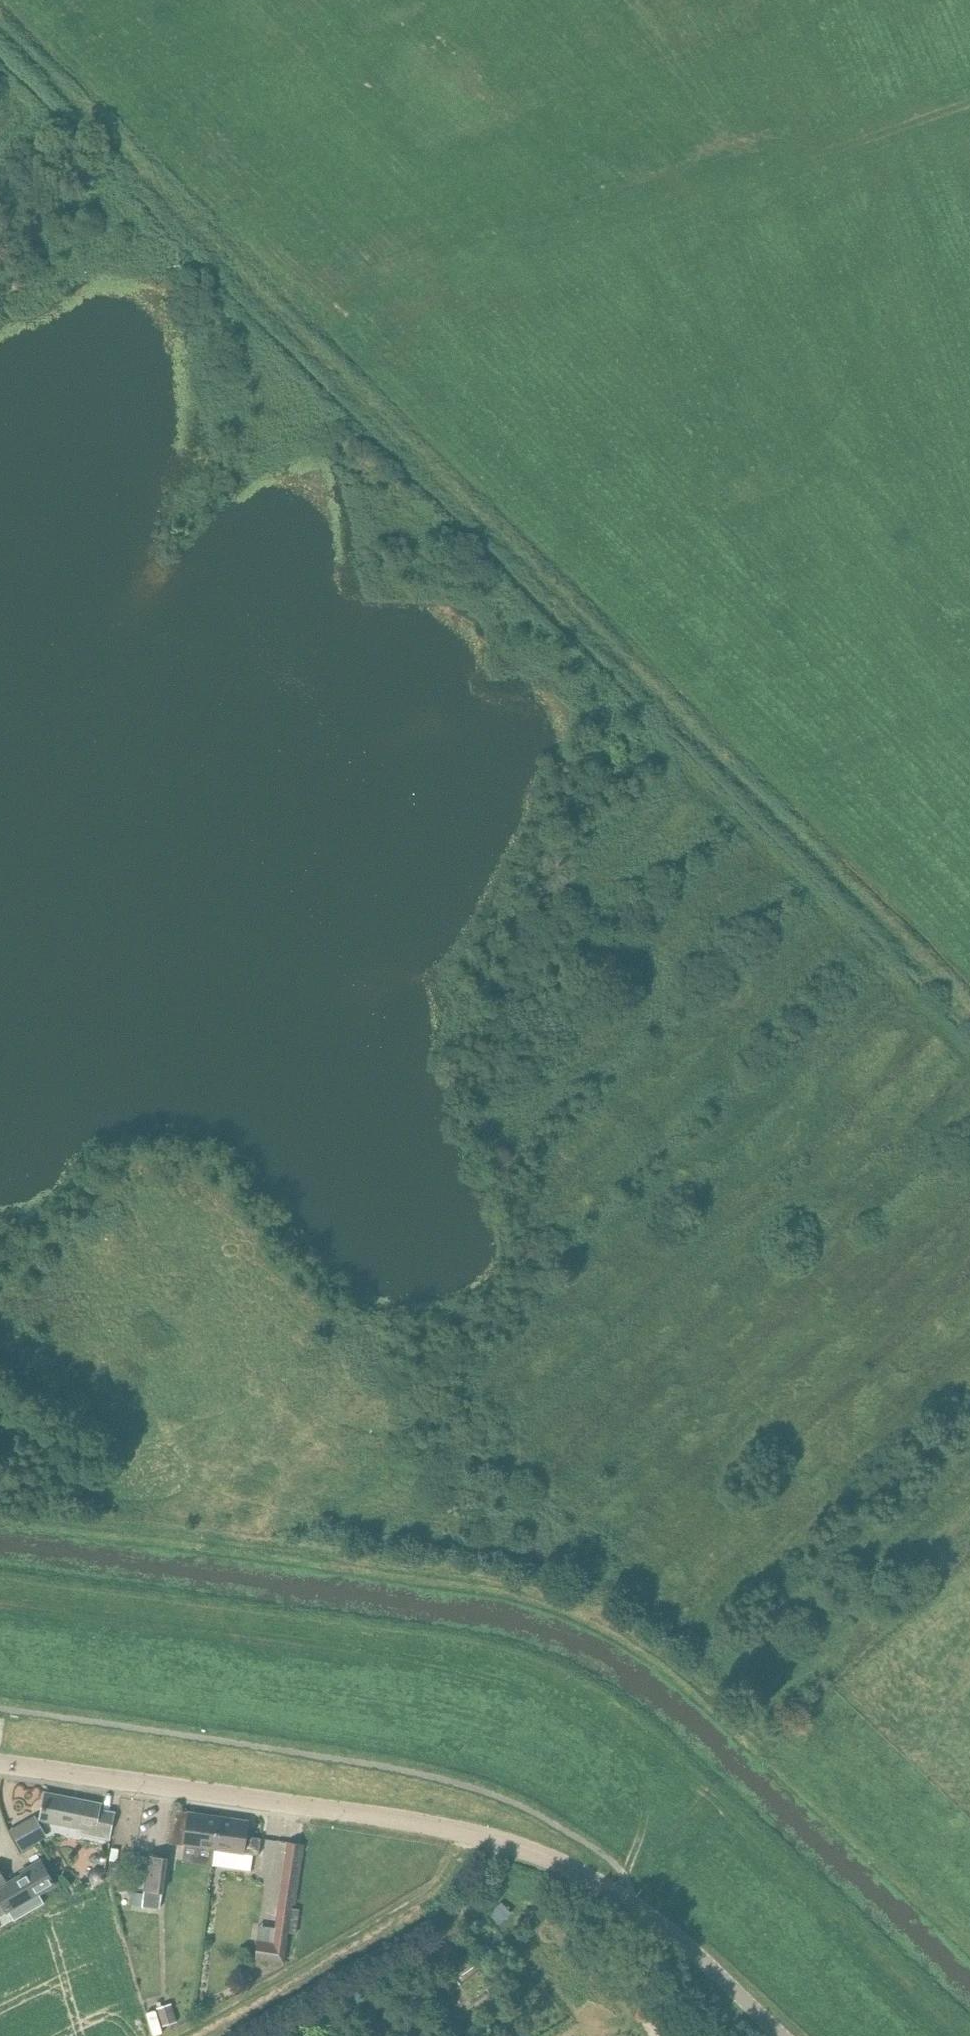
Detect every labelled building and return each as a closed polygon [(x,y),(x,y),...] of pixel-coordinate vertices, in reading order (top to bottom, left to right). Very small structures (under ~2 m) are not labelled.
[(45,1793),(40,1819),(94,1830),(93,1835),(109,1838),(114,1813),(99,1810),(100,1803),(45,1793)] [(171,1829),(169,1842),(185,1845),(215,1849),(220,1816),(196,1813),(173,1810),(171,1829)] [(215,1849),(213,1865),(231,1867),(233,1852),(253,1854),(259,1855),(261,1838),(247,1836),(249,1820),(220,1816),(215,1849)] [(35,1817),(10,1831),(22,1851),(46,1837),(35,1817)] [(255,1958),(285,1963),(302,1843),(289,1841),(274,1942),(258,1939),(255,1958)] [(149,1855),(145,1889),(144,1894),(142,1905),(142,1906),(160,1909),(163,1892),(167,1858),(149,1855)] [(53,1883),(43,1865),(8,1885),(0,1871),(0,1899),(6,1910),(53,1883)] [(90,1876),(90,1880),(92,1885),(102,1880),(104,1869),(99,1868),(95,1870),(92,1873),(90,1876)] [(133,1892),(131,1903),(142,1905),(144,1894),(133,1892)] [(171,2003),(158,2007),(163,2025),(177,2021),(171,2003)]
